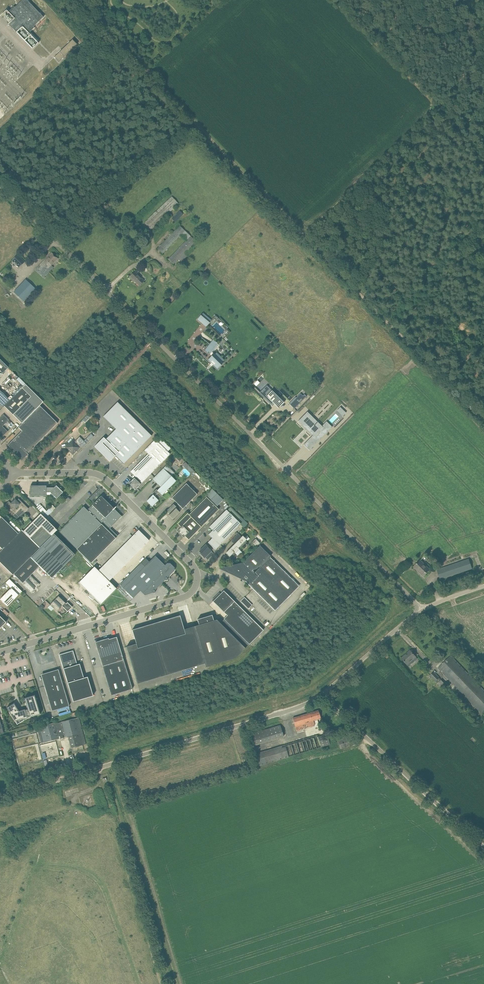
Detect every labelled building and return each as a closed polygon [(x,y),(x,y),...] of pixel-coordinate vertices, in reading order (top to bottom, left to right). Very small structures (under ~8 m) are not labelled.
[(10,12),(9,13),(6,10),(0,16),(32,49),(38,43),(28,32),(29,31),(30,32),(34,28),(33,27),(43,17),(27,0),(22,0),(15,7),(14,7),(9,11),(10,12)] [(58,62),(59,62),(77,44),(72,40),(73,40),(73,39),(54,57),(55,57),(59,61),(58,62)] [(179,203),(172,196),(144,222),(151,229),(179,203)] [(183,214),(179,211),(172,219),(175,222),(183,214)] [(168,259),(173,264),(178,259),(181,262),(194,249),(191,246),(196,241),(179,226),(157,249),(162,254),(180,235),(186,241),(168,259)] [(137,259),(140,257),(134,251),(131,253),(137,259)] [(58,259),(52,252),(35,270),(43,278),(53,267),(51,265),(58,259)] [(19,267),(24,262),(17,255),(11,261),(19,267)] [(134,282),(135,281),(139,286),(143,282),(144,281),(139,276),(140,276),(135,271),(133,274),(129,277),(134,282)] [(23,301),(35,289),(25,279),(13,292),(23,301)] [(197,320),(206,327),(212,320),(203,313),(197,320)] [(213,340),(205,350),(204,350),(208,354),(208,353),(211,356),(208,359),(208,360),(208,359),(218,369),(221,365),(223,363),(223,362),(223,363),(214,354),(212,352),(218,344),(217,343),(213,339),(213,340)] [(5,373),(4,372),(8,368),(0,359),(0,377),(5,373)] [(10,400),(4,406),(13,415),(22,424),(40,406),(43,402),(35,394),(25,385),(22,388),(10,400)] [(268,391),(266,389),(261,393),(265,398),(265,397),(268,400),(267,401),(272,406),(274,404),(280,398),(279,399),(273,393),(271,391),(270,392),(268,391)] [(294,409),(307,396),(304,394),(303,396),(300,393),(296,398),(295,397),(289,404),(294,409)] [(103,417),(108,421),(111,425),(116,429),(105,439),(103,438),(95,446),(110,461),(115,456),(123,464),(151,436),(117,402),(103,417)] [(9,443),(7,445),(8,446),(8,445),(22,458),(27,453),(28,454),(28,453),(57,423),(40,406),(22,424),(18,427),(22,431),(9,443)] [(303,412),(297,418),(301,422),(302,421),(313,431),(302,442),(308,447),(330,425),(324,420),(320,424),(316,420),(315,420),(309,414),(307,416),(303,412)] [(89,413),(82,420),(85,422),(92,416),(89,413)] [(0,417),(0,418),(0,437),(1,437),(1,438),(8,431),(2,426),(9,420),(3,414),(0,417)] [(91,433),(92,434),(91,434),(86,438),(89,441),(96,434),(93,431),(92,431),(91,432),(91,433)] [(69,444),(65,447),(73,454),(74,453),(76,451),(78,452),(87,444),(87,443),(86,443),(85,445),(82,443),(81,444),(76,440),(77,439),(76,440),(73,436),(67,442),(69,444)] [(155,439),(144,450),(148,454),(132,470),(132,473),(136,477),(135,478),(134,478),(129,483),(135,490),(170,454),(155,439)] [(293,444),(288,448),(294,456),(300,452),(293,444)] [(163,468),(152,479),(160,487),(157,490),(157,489),(156,490),(155,490),(154,490),(154,491),(153,492),(152,493),(152,494),(152,495),(146,501),(152,506),(154,505),(156,503),(158,500),(154,496),(159,492),(162,495),(176,481),(171,476),(175,473),(167,465),(164,469),(163,468)] [(166,511),(170,514),(169,515),(172,519),(179,512),(178,511),(182,508),(183,509),(197,494),(186,483),(172,498),(178,504),(175,506),(173,504),(166,511)] [(30,486),(30,488),(30,496),(46,496),(46,495),(47,487),(46,486),(30,486)] [(56,486),(52,490),(50,488),(47,487),(46,495),(50,495),(48,496),(54,501),(63,492),(61,490),(61,487),(58,487),(56,486)] [(111,506),(101,496),(87,510),(83,506),(59,531),(79,551),(91,563),(116,538),(108,530),(122,516),(114,509),(116,507),(115,507),(113,504),(111,506)] [(177,531),(183,538),(185,536),(189,540),(201,527),(219,509),(206,497),(189,515),(187,513),(177,524),(181,527),(177,531)] [(5,505),(6,507),(9,510),(14,515),(15,514),(17,515),(22,509),(25,512),(28,508),(19,499),(16,501),(15,500),(11,504),(9,501),(5,505)] [(50,508),(43,515),(46,518),(53,510),(50,508)] [(209,527),(213,530),(208,534),(212,538),(208,542),(215,550),(241,524),(226,509),(209,527)] [(33,522),(23,532),(40,548),(52,536),(58,530),(42,514),(36,520),(38,523),(36,522),(33,522)] [(54,534),(52,536),(40,548),(23,532),(22,530),(18,533),(0,515),(0,547),(2,549),(0,552),(0,562),(13,575),(14,574),(30,557),(39,566),(40,566),(52,578),(57,573),(75,555),(54,534)] [(109,581),(149,540),(138,530),(98,570),(109,581)] [(247,539),(243,535),(226,553),(230,557),(230,556),(231,557),(235,553),(238,556),(242,552),(239,549),(247,542),(245,541),(247,539)] [(252,542),(256,547),(260,543),(255,538),(252,542)] [(209,547),(206,544),(199,552),(200,553),(199,553),(204,558),(211,551),(208,548),(209,547)] [(243,563),(224,568),(240,577),(243,573),(245,575),(248,578),(247,580),(246,581),(249,585),(253,588),(270,606),(274,610),(299,585),(270,557),(259,546),(243,563)] [(79,582),(101,604),(116,588),(91,563),(79,551),(75,555),(57,573),(73,589),(79,582)] [(155,556),(145,566),(141,563),(120,584),(133,598),(140,591),(145,595),(152,593),(153,593),(155,593),(155,591),(155,590),(165,580),(167,580),(167,578),(174,571),(174,567),(170,563),(167,563),(165,565),(155,556)] [(36,582),(37,581),(31,575),(39,566),(30,557),(14,574),(19,579),(18,580),(31,593),(34,589),(36,587),(40,584),(38,583),(36,582)] [(472,568),(469,559),(437,570),(440,579),(472,568)] [(420,560),(414,567),(423,576),(429,570),(424,564),(420,560)] [(9,579),(5,583),(11,588),(0,599),(7,606),(22,591),(9,579)] [(227,594),(223,591),(213,601),(227,615),(224,619),(249,644),(263,630),(258,624),(255,626),(247,614),(245,615),(235,602),(234,601),(227,594)] [(62,600),(61,599),(61,598),(59,596),(50,605),(57,612),(60,608),(59,608),(62,605),(68,612),(72,607),(67,602),(66,603),(63,600),(62,600)] [(248,609),(252,605),(244,597),(240,601),(248,609)] [(199,625),(194,626),(205,664),(206,667),(212,665),(236,658),(249,644),(224,620),(220,623),(216,620),(213,620),(212,615),(197,619),(199,625)] [(180,616),(132,630),(136,644),(126,647),(137,684),(205,664),(194,626),(184,629),(180,616)] [(109,638),(95,642),(111,695),(132,689),(117,637),(109,639),(109,638)] [(73,650),(59,654),(73,702),(93,696),(87,677),(84,678),(79,663),(77,664),(73,650)] [(414,660),(416,657),(410,650),(401,658),(409,666),(412,663),(415,661),(414,660)] [(451,656),(438,668),(482,714),(473,722),(483,733),(483,687),(481,684),(479,686),(451,656)] [(53,672),(42,675),(45,686),(44,686),(52,711),(69,706),(58,669),(52,671),(53,672)] [(437,683),(441,679),(439,678),(434,671),(430,675),(437,683)] [(8,681),(7,676),(4,677),(2,672),(0,672),(0,683),(8,681)] [(442,688),(446,684),(441,680),(437,683),(442,688)] [(34,695),(24,698),(27,709),(25,710),(25,709),(23,710),(23,709),(21,710),(19,711),(14,703),(7,708),(17,724),(28,718),(27,718),(30,717),(40,714),(34,695)] [(321,718),(318,710),(293,718),(296,731),(310,726),(314,725),(313,721),(321,718)] [(55,722),(39,726),(43,742),(59,738),(58,736),(60,736),(60,739),(63,738),(63,735),(64,735),(65,737),(68,736),(71,748),(83,745),(81,738),(76,718),(61,722),(55,723),(55,722)] [(283,736),(280,725),(268,729),(271,740),(283,736)] [(355,744),(353,736),(351,736),(350,734),(337,739),(340,749),(355,744)] [(326,735),(317,737),(320,747),(329,744),(326,735)] [(285,745),(253,754),(257,766),(289,757),(285,745)]
